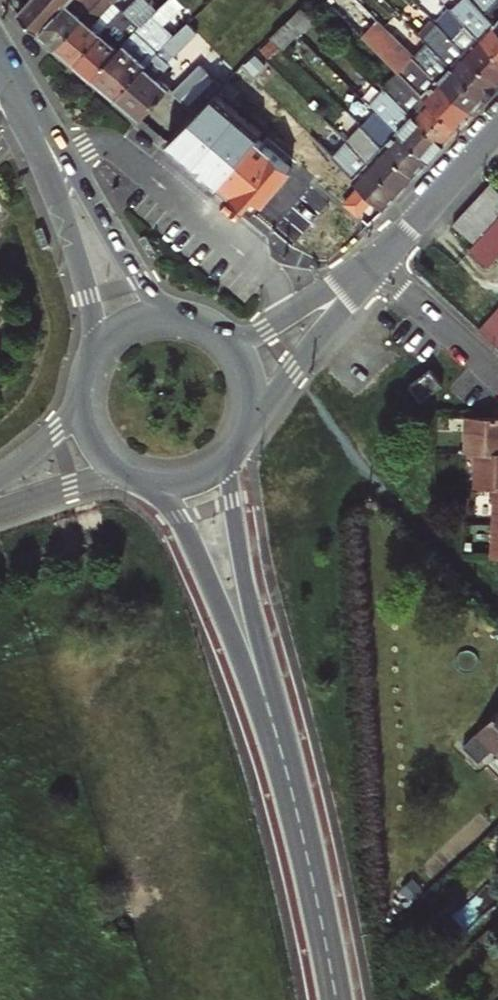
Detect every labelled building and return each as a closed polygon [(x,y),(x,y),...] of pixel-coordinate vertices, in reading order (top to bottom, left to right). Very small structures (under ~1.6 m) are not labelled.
[(67,0),(29,0),(18,12),(39,30),(67,0)] [(39,30),(56,46),(84,18),(75,10),(83,0),(67,0),(39,30)] [(101,33),(93,25),(114,2),(111,0),(101,0),(84,18),(56,46),(74,61),(101,33)] [(75,10),(84,18),(101,0),(83,0),(75,10)] [(118,48),(92,77),(114,96),(178,30),(173,26),(170,30),(163,23),(182,3),(180,0),(165,0),(138,26),(133,31),(140,38),(131,48),(124,42),(118,48)] [(488,6),(497,15),(494,18),(497,22),(497,0),(494,0),(488,6)] [(101,33),(122,11),(114,2),(93,25),(101,33)] [(288,46),(317,16),(304,4),(276,34),(288,46)] [(457,10),(443,25),(445,27),(454,36),(469,21),(457,10)] [(92,77),(118,48),(110,41),(131,19),(122,11),(101,33),(74,61),(92,77)] [(494,18),(479,32),(497,51),(497,22),(494,18)] [(138,26),(131,19),(110,41),(118,48),(124,42),(133,31),(138,26)] [(371,20),(360,31),(397,67),(408,57),(371,20)] [(479,32),(469,21),(454,36),(497,80),(497,51),(479,32)] [(454,36),(445,27),(443,28),(438,23),(433,28),(436,31),(433,33),(440,40),(457,57),(452,62),(487,96),(497,83),(497,80),(454,36)] [(178,30),(114,96),(140,117),(170,85),(160,75),(173,61),(170,58),(188,40),(178,30)] [(416,56),(427,44),(417,35),(407,46),(412,52),(416,56)] [(435,45),(452,62),(457,57),(440,40),(435,45)] [(437,55),(427,44),(416,56),(424,63),(426,66),(437,55)] [(406,76),(409,78),(424,63),(416,56),(412,52),(408,57),(397,67),(406,76)] [(175,90),(197,110),(224,81),(202,61),(175,90)] [(472,112),(487,96),(452,62),(437,77),(472,112)] [(409,78),(427,96),(458,127),(472,112),(437,77),(426,66),(424,63),(409,78)] [(427,96),(409,78),(406,76),(399,84),(420,103),(427,96)] [(458,127),(427,96),(420,103),(399,84),(391,92),(443,144),(458,127)] [(443,144),(391,92),(377,108),(429,159),(443,144)] [(377,108),(362,124),(414,176),(429,159),(377,108)] [(414,176),(362,124),(348,139),(400,191),(414,176)] [(400,191),(348,139),(333,156),(384,207),(400,191)] [(497,256),(497,192),(490,182),(453,223),(472,244),(466,251),(485,269),(497,256)] [(497,344),(497,307),(479,327),(497,344)] [(443,384),(431,370),(411,385),(423,400),(443,384)] [(475,424),(475,459),(484,460),(483,496),(497,497),(497,425),(475,424)] [(482,728),(497,743),(497,710),(482,728)]
